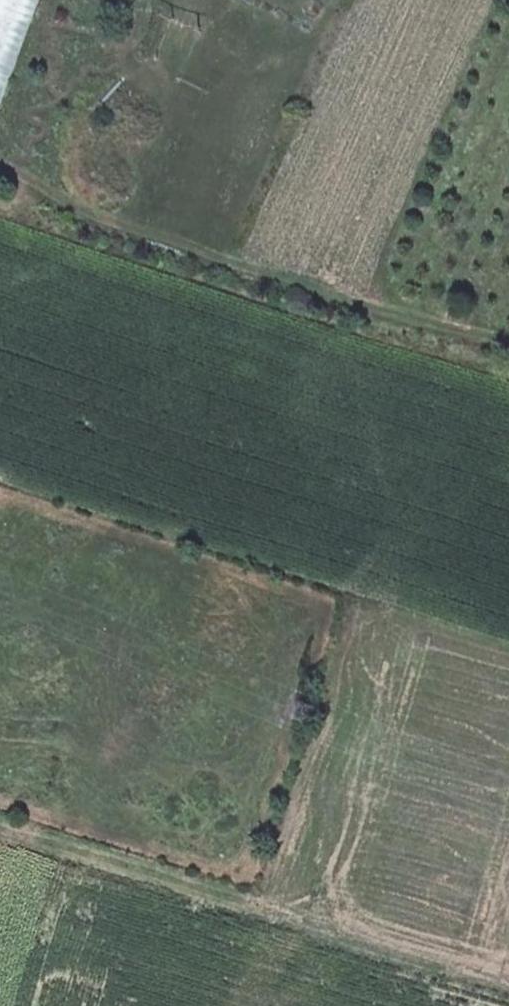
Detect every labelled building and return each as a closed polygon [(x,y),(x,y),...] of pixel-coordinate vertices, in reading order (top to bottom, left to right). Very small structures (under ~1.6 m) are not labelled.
[(5,121),(51,0),(0,0),(0,119),(5,121)]
